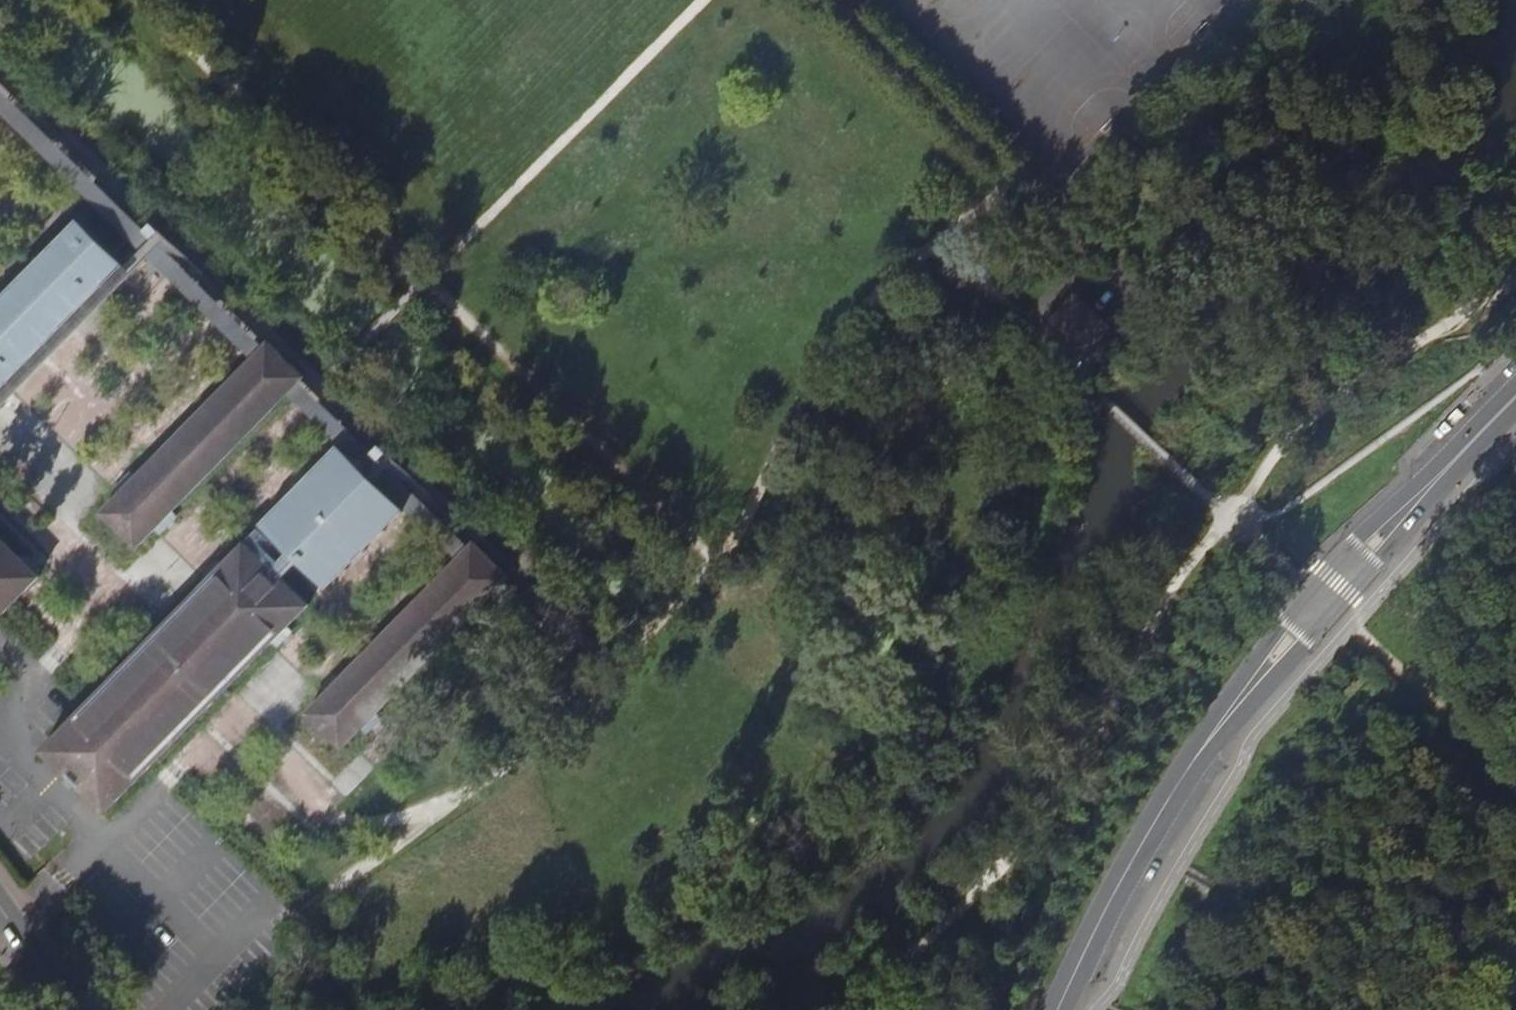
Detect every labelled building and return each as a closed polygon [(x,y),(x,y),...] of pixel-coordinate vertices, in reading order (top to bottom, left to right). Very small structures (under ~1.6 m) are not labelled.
[(82,218),(0,304),(0,399),(35,362),(128,264),(82,218)] [(1076,298),(1047,330),(1079,359),(1108,327),(1076,298)] [(102,514),(138,549),(154,532),(304,377),(268,343),(121,495),(102,514)] [(430,503),(302,381),(291,392),(419,514),(430,503)] [(41,754),(107,817),(408,510),(344,446),(41,754)] [(2,617),(15,603),(42,576),(0,535),(0,615),(2,617)] [(306,714),(343,750),(509,579),(472,542),(306,714)]
